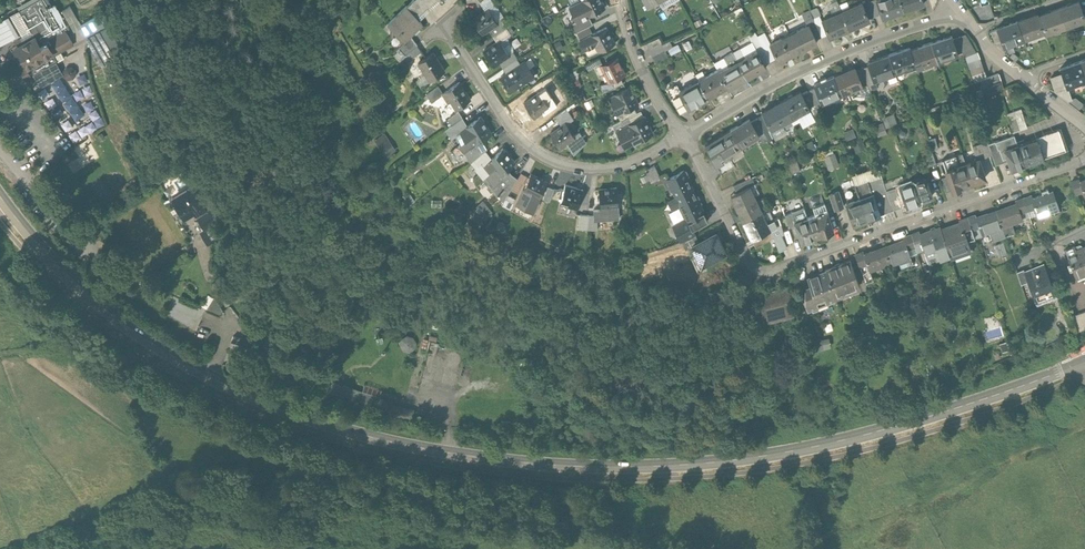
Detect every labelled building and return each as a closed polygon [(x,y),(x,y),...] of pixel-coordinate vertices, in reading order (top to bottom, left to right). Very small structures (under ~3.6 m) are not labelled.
[(21,11),(8,17),(19,39),(17,39),(20,45),(13,49),(22,66),(19,68),(25,81),(34,76),(56,64),(54,59),(54,58),(53,57),(72,46),(64,32),(69,29),(56,7),(52,9),(47,0),(40,0),(21,11)] [(406,4),(405,3),(387,18),(403,37),(409,31),(421,21),(415,14),(427,4),(424,0),(411,0),(406,4)] [(568,4),(571,10),(569,13),(573,14),(576,20),(589,13),(604,6),(601,0),(575,0),(568,4)] [(869,1),(869,3),(875,16),(880,14),(876,0),(872,0),(869,1)] [(880,14),(881,16),(889,14),(890,15),(903,10),(899,0),(876,0),(880,14)] [(903,10),(915,6),(915,5),(923,3),(922,0),(899,0),(903,10)] [(67,1),(58,6),(61,12),(70,7),(67,1)] [(1058,8),(1064,25),(1072,22),(1072,23),(1084,19),(1084,17),(1084,13),(1080,2),(1072,4),(1072,3),(1058,8)] [(861,3),(848,8),(849,9),(842,12),(849,29),(862,23),(861,22),(869,19),(868,19),(862,5),(861,3)] [(869,3),(862,5),(868,19),(875,16),(869,3)] [(70,7),(61,12),(69,26),(78,21),(70,7)] [(488,8),(473,18),(482,32),(488,28),(492,35),(506,26),(500,17),(496,20),(488,8)] [(1058,8),(1046,12),(1046,13),(1038,16),(1044,31),(1045,33),(1058,28),(1058,27),(1064,25),(1058,8)] [(842,12),(834,15),(834,14),(821,19),(821,21),(827,34),(828,36),(835,33),(836,34),(849,29),(842,12)] [(576,20),(572,21),(576,30),(588,24),(593,22),(589,13),(576,20)] [(1031,16),(1017,20),(1023,37),(1032,34),(1032,35),(1044,31),(1038,16),(1038,14),(1031,16)] [(701,16),(692,20),(695,27),(704,22),(701,16)] [(95,18),(81,26),(82,29),(88,39),(102,31),(95,18)] [(1017,20),(1005,25),(997,28),(1001,38),(1003,45),(1015,41),(1015,40),(1023,37),(1017,20)] [(78,21),(69,26),(74,34),(82,29),(81,26),(78,21)] [(827,34),(821,21),(815,23),(821,37),(827,34)] [(815,23),(808,26),(815,39),(821,37),(815,23)] [(588,24),(576,30),(580,36),(591,30),(588,24)] [(808,25),(795,31),(796,32),(789,35),(797,52),(809,46),(808,46),(817,42),(815,39),(808,26),(808,25)] [(506,26),(492,35),(496,41),(499,39),(499,40),(510,33),(506,26)] [(605,26),(579,39),(584,47),(594,42),(598,50),(613,42),(605,26)] [(997,28),(991,30),(994,40),(1001,38),(997,28)] [(403,37),(398,41),(406,48),(408,47),(418,40),(409,31),(403,37)] [(770,44),(764,32),(757,36),(770,61),(776,58),(769,44),(770,44)] [(658,35),(646,42),(649,48),(661,43),(658,35)] [(789,35),(782,39),(782,38),(770,44),(769,44),(776,58),(777,61),(785,57),(785,58),(797,52),(789,35)] [(952,35),(943,38),(930,42),(936,59),(944,57),(945,58),(958,54),(958,53),(953,38),(952,35)] [(770,61),(757,36),(751,39),(757,51),(764,64),(770,61)] [(960,36),(953,38),(958,53),(965,50),(960,36)] [(560,38),(554,41),(558,49),(564,46),(560,38)] [(496,41),(484,49),(494,65),(500,60),(502,59),(500,57),(507,53),(499,40),(499,39),(496,41)] [(418,40),(408,47),(411,52),(422,45),(418,40)] [(930,42),(918,47),(918,48),(910,50),(915,65),(916,68),(930,63),(929,62),(936,59),(930,42)] [(661,43),(649,48),(652,55),(664,49),(661,43)] [(909,48),(902,51),(902,50),(889,54),(894,71),(902,69),(902,70),(915,65),(910,50),(909,48)] [(433,49),(418,58),(429,77),(444,68),(433,49)] [(664,49),(652,55),(654,62),(667,56),(664,49)] [(757,51),(745,58),(740,49),(733,53),(738,62),(747,78),(758,72),(758,71),(765,67),(764,64),(757,51)] [(511,50),(507,53),(500,57),(502,59),(500,60),(504,66),(516,57),(511,50)] [(977,52),(966,55),(968,62),(980,57),(977,52)] [(889,54),(876,59),(876,60),(869,62),(870,64),(874,80),(875,79),(887,75),(887,74),(894,71),(889,54)] [(615,56),(602,63),(605,71),(603,72),(607,80),(608,81),(619,75),(623,73),(615,56)] [(516,57),(504,66),(503,66),(507,72),(520,64),(516,57)] [(599,57),(585,64),(588,68),(601,62),(599,57)] [(980,57),(968,62),(970,69),(982,64),(980,57)] [(507,72),(501,76),(510,90),(518,85),(517,83),(524,79),(525,81),(534,75),(525,60),(520,64),(507,72)] [(1068,65),(1068,66),(1060,69),(1062,74),(1066,86),(1067,86),(1079,81),(1079,80),(1084,78),(1084,73),(1081,60),(1068,65)] [(738,62),(731,66),(731,65),(718,72),(726,86),(727,88),(734,84),(735,85),(747,78),(738,62)] [(56,64),(34,76),(40,87),(62,75),(56,64)] [(870,64),(862,67),(868,83),(870,88),(877,86),(875,79),(874,80),(870,64)] [(982,64),(970,69),(972,75),(985,70),(982,64)] [(64,75),(65,77),(67,79),(69,79),(71,79),(73,78),(75,77),(76,75),(76,72),(75,70),(73,68),(71,67),(68,67),(66,68),(65,70),(64,73),(64,75)] [(862,67),(856,69),(862,85),(868,83),(862,67)] [(855,68),(847,71),(834,76),(840,92),(848,89),(848,90),(862,85),(856,69),(855,68)] [(717,70),(705,77),(706,78),(699,81),(707,97),(719,91),(719,90),(726,86),(718,72),(717,70)] [(985,70),(972,75),(974,82),(984,78),(987,77),(985,70)] [(987,77),(984,78),(986,85),(1001,79),(998,73),(987,77)] [(1062,74),(1051,78),(1054,88),(1068,99),(1071,98),(1067,86),(1066,86),(1062,74)] [(607,80),(603,82),(602,82),(598,84),(602,92),(622,82),(619,75),(608,81),(607,80)] [(834,76),(821,81),(822,82),(814,85),(815,87),(820,100),(821,101),(834,96),(833,95),(840,92),(834,76)] [(964,76),(956,78),(957,84),(965,81),(964,76)] [(458,79),(444,88),(455,105),(469,96),(458,79)] [(1001,79),(986,85),(989,92),(1003,87),(1001,79)] [(541,81),(531,87),(535,93),(539,91),(545,87),(541,81)] [(680,90),(679,91),(680,93),(672,97),(679,110),(687,105),(688,107),(695,103),(695,104),(707,97),(699,81),(692,85),(691,84),(680,90)] [(438,82),(427,89),(432,96),(443,90),(438,82)] [(677,84),(666,90),(679,112),(688,107),(687,105),(679,110),(672,97),(680,93),(679,91),(680,90),(677,84)] [(629,86),(609,96),(617,112),(632,105),(637,102),(629,86)] [(591,87),(584,90),(583,91),(587,100),(592,97),(595,96),(591,87)] [(820,100),(815,87),(808,90),(814,103),(820,100)] [(814,103),(808,90),(801,92),(809,108),(808,108),(813,117),(819,114),(814,103)] [(535,93),(524,101),(533,116),(541,110),(540,109),(547,104),(539,91),(535,93)] [(801,91),(793,95),(781,101),(789,117),(796,113),(797,114),(808,108),(809,108),(801,92),(801,91)] [(587,100),(584,101),(588,108),(595,104),(592,97),(587,100)] [(781,101),(768,107),(769,108),(761,112),(762,113),(770,128),(770,127),(782,121),(782,120),(789,117),(781,101)] [(632,105),(617,112),(620,118),(628,115),(636,111),(632,105)] [(458,108),(447,115),(451,120),(461,113),(458,108)] [(565,108),(555,114),(559,120),(568,113),(565,108)] [(1020,108),(1007,113),(1013,131),(1026,126),(1020,108)] [(892,110),(880,115),(885,126),(897,122),(892,110)] [(461,113),(451,120),(454,125),(465,119),(461,113)] [(480,113),(464,123),(465,124),(456,130),(460,137),(458,139),(462,146),(468,142),(469,144),(471,142),(470,141),(489,129),(480,113)] [(770,128),(762,113),(756,116),(767,137),(773,134),(770,127),(770,128)] [(620,118),(613,122),(616,129),(631,121),(628,115),(620,118)] [(631,121),(616,129),(623,144),(651,131),(643,115),(631,121)] [(767,137),(756,116),(750,120),(758,134),(760,133),(763,140),(768,137),(767,137)] [(750,120),(749,118),(742,122),(741,122),(730,128),(739,144),(745,141),(746,141),(758,134),(750,120)] [(565,121),(550,131),(559,146),(567,141),(573,151),(584,140),(578,130),(573,134),(565,121)] [(994,122),(987,124),(991,137),(998,134),(994,122)] [(377,129),(388,147),(397,142),(386,124),(377,129)] [(847,136),(856,134),(855,126),(846,128),(847,136)] [(730,128),(719,135),(705,144),(709,152),(715,163),(723,158),(722,155),(733,149),(732,148),(739,144),(730,128)] [(1057,128),(1035,135),(1035,137),(1017,143),(1023,162),(1066,149),(1058,129),(1057,128)] [(933,134),(927,137),(931,149),(938,147),(933,134)] [(860,136),(851,139),(855,149),(864,146),(860,136)] [(810,137),(801,142),(806,151),(815,146),(810,137)] [(980,143),(978,138),(970,140),(976,157),(977,156),(978,157),(991,153),(987,141),(980,143)] [(513,156),(501,143),(490,153),(487,150),(475,160),(497,186),(510,168),(505,163),(513,156)] [(1017,143),(1004,148),(999,150),(1002,156),(1007,155),(1011,167),(1023,162),(1017,143)] [(484,144),(470,155),(475,160),(487,150),(488,149),(484,144)] [(931,149),(923,152),(927,163),(935,161),(931,149)] [(74,176),(86,166),(73,150),(60,161),(74,176)] [(834,151),(824,154),(828,167),(838,163),(834,151)] [(961,151),(941,158),(947,174),(951,187),(959,185),(959,184),(971,180),(964,161),(961,151)] [(729,155),(723,158),(715,163),(721,172),(734,165),(729,155)] [(976,157),(964,161),(971,180),(984,176),(978,157),(977,156),(976,157)] [(655,162),(646,166),(651,178),(661,173),(655,162)] [(877,163),(851,172),(853,181),(880,172),(877,163)] [(510,168),(497,186),(502,191),(516,171),(510,168)] [(545,176),(529,168),(522,182),(529,186),(529,187),(537,192),(545,176)] [(683,169),(667,177),(671,185),(674,184),(677,191),(690,185),(683,169)] [(880,172),(853,181),(859,197),(878,190),(885,188),(880,172)] [(947,174),(941,177),(945,189),(951,187),(947,174)] [(750,175),(732,182),(736,189),(738,188),(753,181),(750,175)] [(925,175),(912,179),(918,199),(932,194),(925,175)] [(1078,177),(1070,180),(1074,191),(1082,189),(1079,180),(1078,177)] [(912,179),(894,185),(900,205),(918,199),(912,179)] [(546,181),(541,192),(547,194),(552,183),(546,181)] [(581,186),(564,181),(560,196),(567,198),(566,200),(576,203),(581,186)] [(753,181),(738,188),(742,197),(734,201),(742,218),(766,206),(761,196),(755,199),(752,193),(758,190),(753,181)] [(615,184),(598,185),(599,204),(593,205),(593,210),(594,212),(593,215),(618,213),(615,184)] [(690,185),(677,191),(681,199),(678,200),(685,215),(687,214),(688,217),(703,210),(690,185)] [(894,185),(885,188),(892,208),(900,205),(894,185)] [(193,186),(173,197),(177,204),(179,203),(187,215),(194,211),(197,216),(201,214),(203,218),(206,217),(209,215),(209,214),(193,186)] [(885,188),(878,190),(885,210),(892,208),(885,188)] [(838,189),(828,192),(833,207),(843,204),(838,189)] [(878,190),(859,197),(866,217),(885,210),(878,190)] [(1052,190),(1042,193),(1042,192),(1030,196),(1033,205),(1036,212),(1057,205),(1052,190)] [(483,191),(473,202),(484,213),(494,202),(483,191)] [(1030,194),(1022,196),(1026,207),(1033,205),(1030,196),(1030,194)] [(1022,196),(1015,198),(1016,201),(1019,210),(1026,207),(1022,196)] [(859,197),(846,201),(853,221),(866,217),(859,197)] [(824,201),(814,205),(816,212),(806,215),(813,235),(833,228),(824,201)] [(1016,201),(1004,205),(1004,206),(996,209),(1001,224),(1021,217),(1019,210),(1016,201)] [(806,215),(803,205),(793,208),(796,219),(794,220),(795,222),(801,239),(813,235),(806,215)] [(766,206),(742,218),(751,235),(767,227),(768,226),(768,225),(765,220),(771,217),(766,206)] [(793,208),(783,211),(788,224),(795,222),(794,220),(796,219),(793,208)] [(996,209),(987,212),(987,211),(975,215),(978,224),(980,230),(981,230),(982,233),(980,233),(983,241),(1004,234),(1001,224),(996,209)] [(216,210),(209,214),(209,215),(206,217),(210,225),(221,218),(216,210)] [(685,215),(675,220),(678,225),(676,226),(681,235),(691,232),(695,230),(692,224),(706,218),(703,210),(688,217),(687,214),(685,215)] [(974,212),(966,215),(970,226),(978,224),(975,215),(974,212)] [(966,215),(959,217),(960,220),(963,229),(970,226),(966,215)] [(779,220),(768,225),(768,226),(767,227),(771,234),(778,246),(786,244),(782,231),(784,229),(779,220)] [(960,220),(949,224),(949,225),(940,228),(948,251),(949,254),(969,246),(963,229),(960,220)] [(939,226),(930,229),(930,228),(918,232),(921,240),(924,247),(934,243),(938,254),(948,251),(940,228),(939,226)] [(767,227),(751,235),(755,242),(771,234),(767,227)] [(715,229),(691,241),(700,258),(724,247),(715,229)] [(917,229),(910,231),(914,243),(921,240),(918,232),(917,229)] [(910,231),(903,234),(904,236),(907,245),(914,243),(910,231)] [(907,245),(904,236),(892,240),(892,241),(883,244),(888,259),(897,257),(899,264),(911,260),(913,264),(920,261),(914,243),(907,245)] [(1005,238),(997,241),(1001,253),(1009,251),(1005,238)] [(883,244),(875,247),(874,246),(863,250),(868,266),(888,259),(883,244)] [(1075,249),(1073,245),(1064,248),(1074,275),(1084,271),(1084,245),(1075,249)] [(863,250),(862,247),(854,250),(861,271),(869,269),(863,250)] [(848,256),(824,265),(833,291),(857,282),(848,256)] [(1044,264),(1036,267),(1035,264),(1024,268),(1023,269),(1027,279),(1034,298),(1054,290),(1044,264)] [(824,265),(806,271),(808,278),(804,280),(803,294),(806,303),(833,293),(833,291),(824,265)] [(1023,267),(1016,270),(1020,282),(1027,279),(1023,269),(1024,268),(1023,267)] [(784,280),(758,286),(759,290),(758,290),(758,292),(759,292),(763,309),(789,303),(784,280)] [(165,315),(196,331),(205,312),(174,297),(165,315)] [(828,334),(810,337),(810,347),(830,345),(828,334)] [(401,343),(409,353),(420,345),(411,335),(401,343)] [(532,379),(521,377),(519,384),(530,387),(532,379)]
